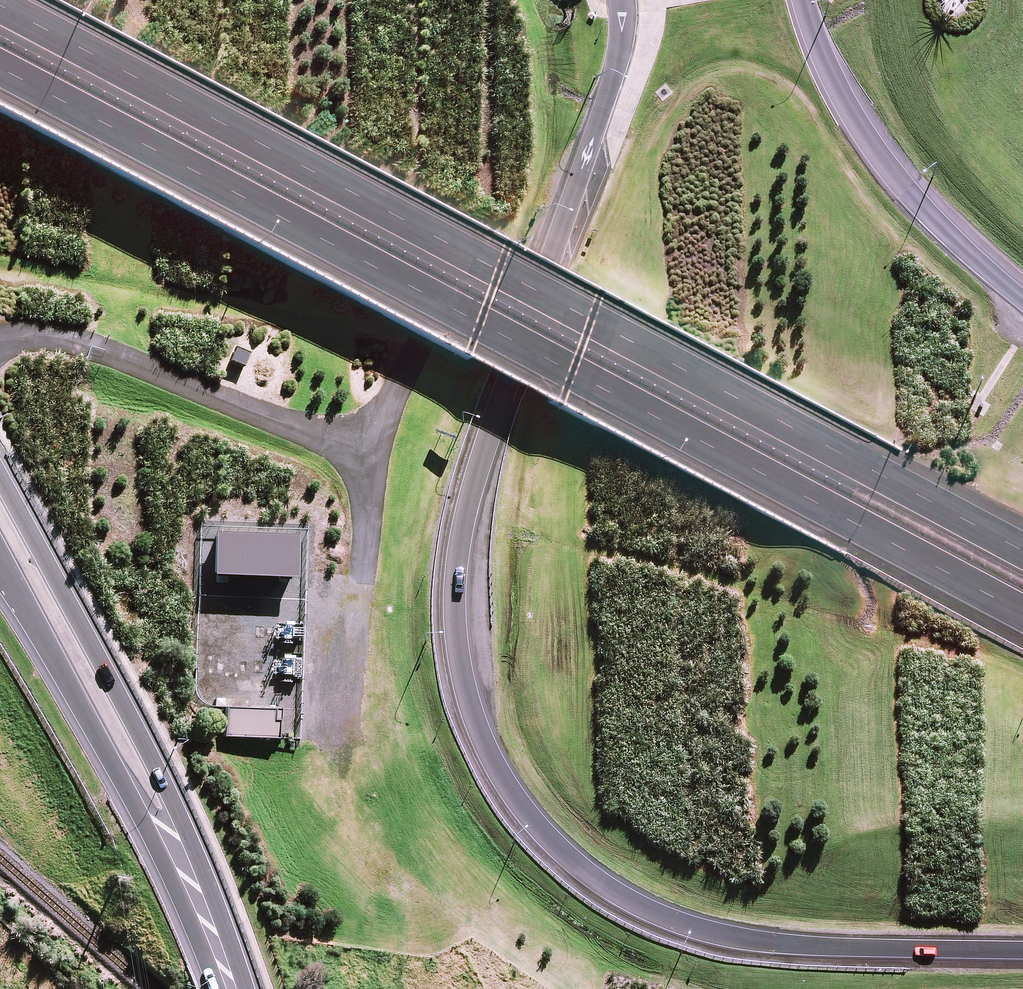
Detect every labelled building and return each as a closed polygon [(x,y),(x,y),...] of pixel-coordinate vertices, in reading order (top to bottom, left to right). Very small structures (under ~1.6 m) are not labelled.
[(235,532),(216,532),(216,548),(215,555),(215,574),(290,577),(291,546),(292,534),(277,534),(274,534),(239,532),(235,532)] [(278,737),(279,709),(228,706),(226,734),(237,734),(241,734),(245,735),(248,735),(250,735),(267,736),(270,736),(274,736),(278,737)]
